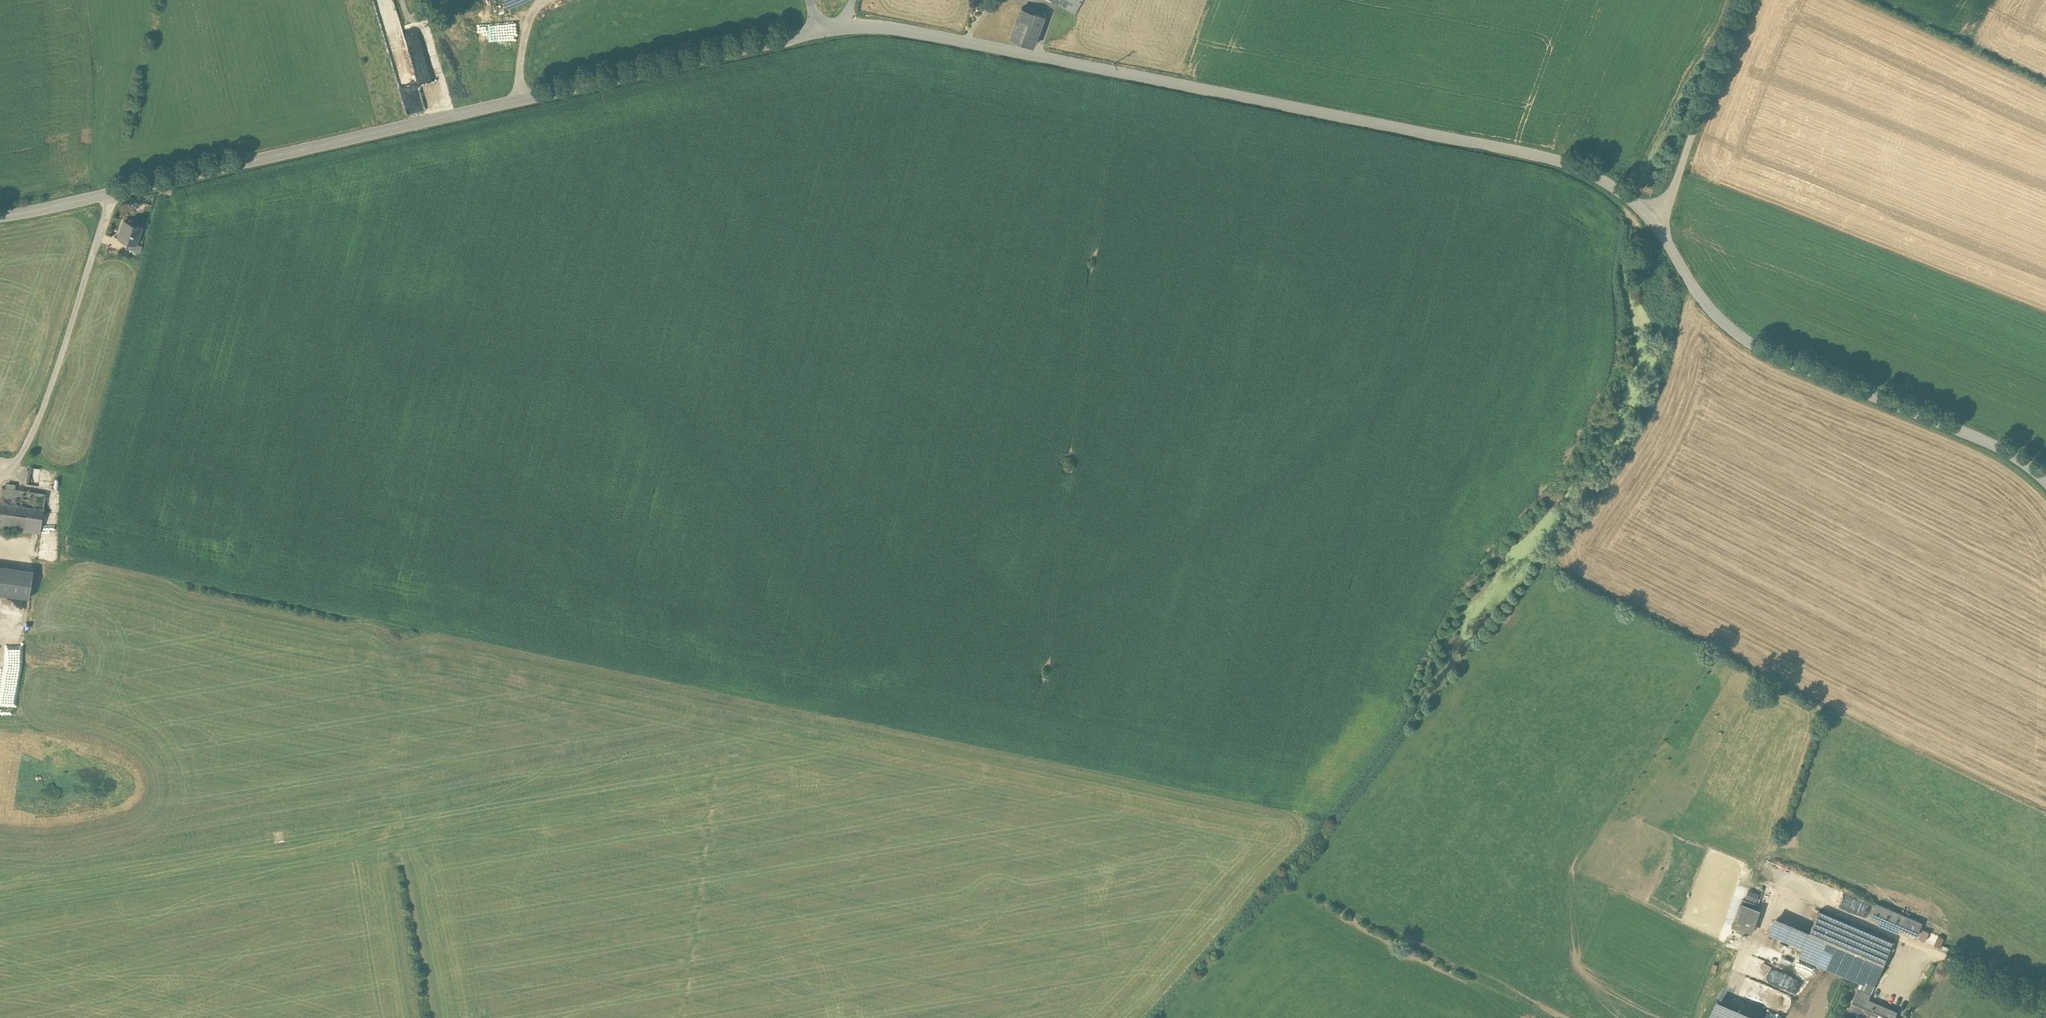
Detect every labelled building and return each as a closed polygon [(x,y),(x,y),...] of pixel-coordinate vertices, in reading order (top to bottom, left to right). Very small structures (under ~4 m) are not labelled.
[(1073,14),(1082,0),(1051,0),(1073,14)] [(1043,15),(1021,6),(1009,37),(1031,45),(1043,15)] [(404,104),(420,103),(419,88),(434,87),(432,70),(424,71),(425,76),(420,77),(421,83),(416,83),(417,96),(403,97),(404,104)] [(142,226),(124,220),(118,238),(129,243),(136,245),(136,243),(142,226)] [(142,245),(136,243),(136,245),(129,243),(128,248),(139,252),(142,245)] [(30,466),(28,480),(39,482),(41,467),(30,466)] [(24,490),(3,487),(0,508),(0,519),(42,524),(46,493),(24,490)] [(0,519),(0,527),(41,532),(42,524),(0,519)] [(0,573),(0,595),(29,599),(31,577),(0,573)] [(1743,903),(1755,906),(1759,892),(1747,889),(1743,903)] [(1923,923),(1877,903),(1871,916),(1881,920),(1879,925),(1897,933),(1899,928),(1917,936),(1923,923)] [(1757,909),(1741,904),(1733,926),(1748,932),(1757,909)] [(1893,942),(1819,911),(1808,936),(1806,942),(1806,941),(1804,947),(1799,957),(1860,983),(1858,987),(1871,993),(1893,942)] [(1808,936),(1773,921),(1769,932),(1804,947),(1806,941),(1806,942),(1808,936)] [(1930,932),(1924,929),(1920,939),(1926,942),(1930,932)] [(1941,947),(1945,938),(1938,935),(1935,945),(1941,947)] [(1778,981),(1776,984),(1796,995),(1804,981),(1796,976),(1794,980),(1787,976),(1783,983),(1778,981)] [(1745,992),(1783,1009),(1788,1000),(1750,983),(1745,992)] [(1869,999),(1871,993),(1858,987),(1846,1016),(1851,1017),(1861,1017),(1862,1016),(1867,1017),(1895,1017),(1898,1011),(1869,999)] [(1716,1005),(1710,1017),(1745,1017),(1716,1005)]
